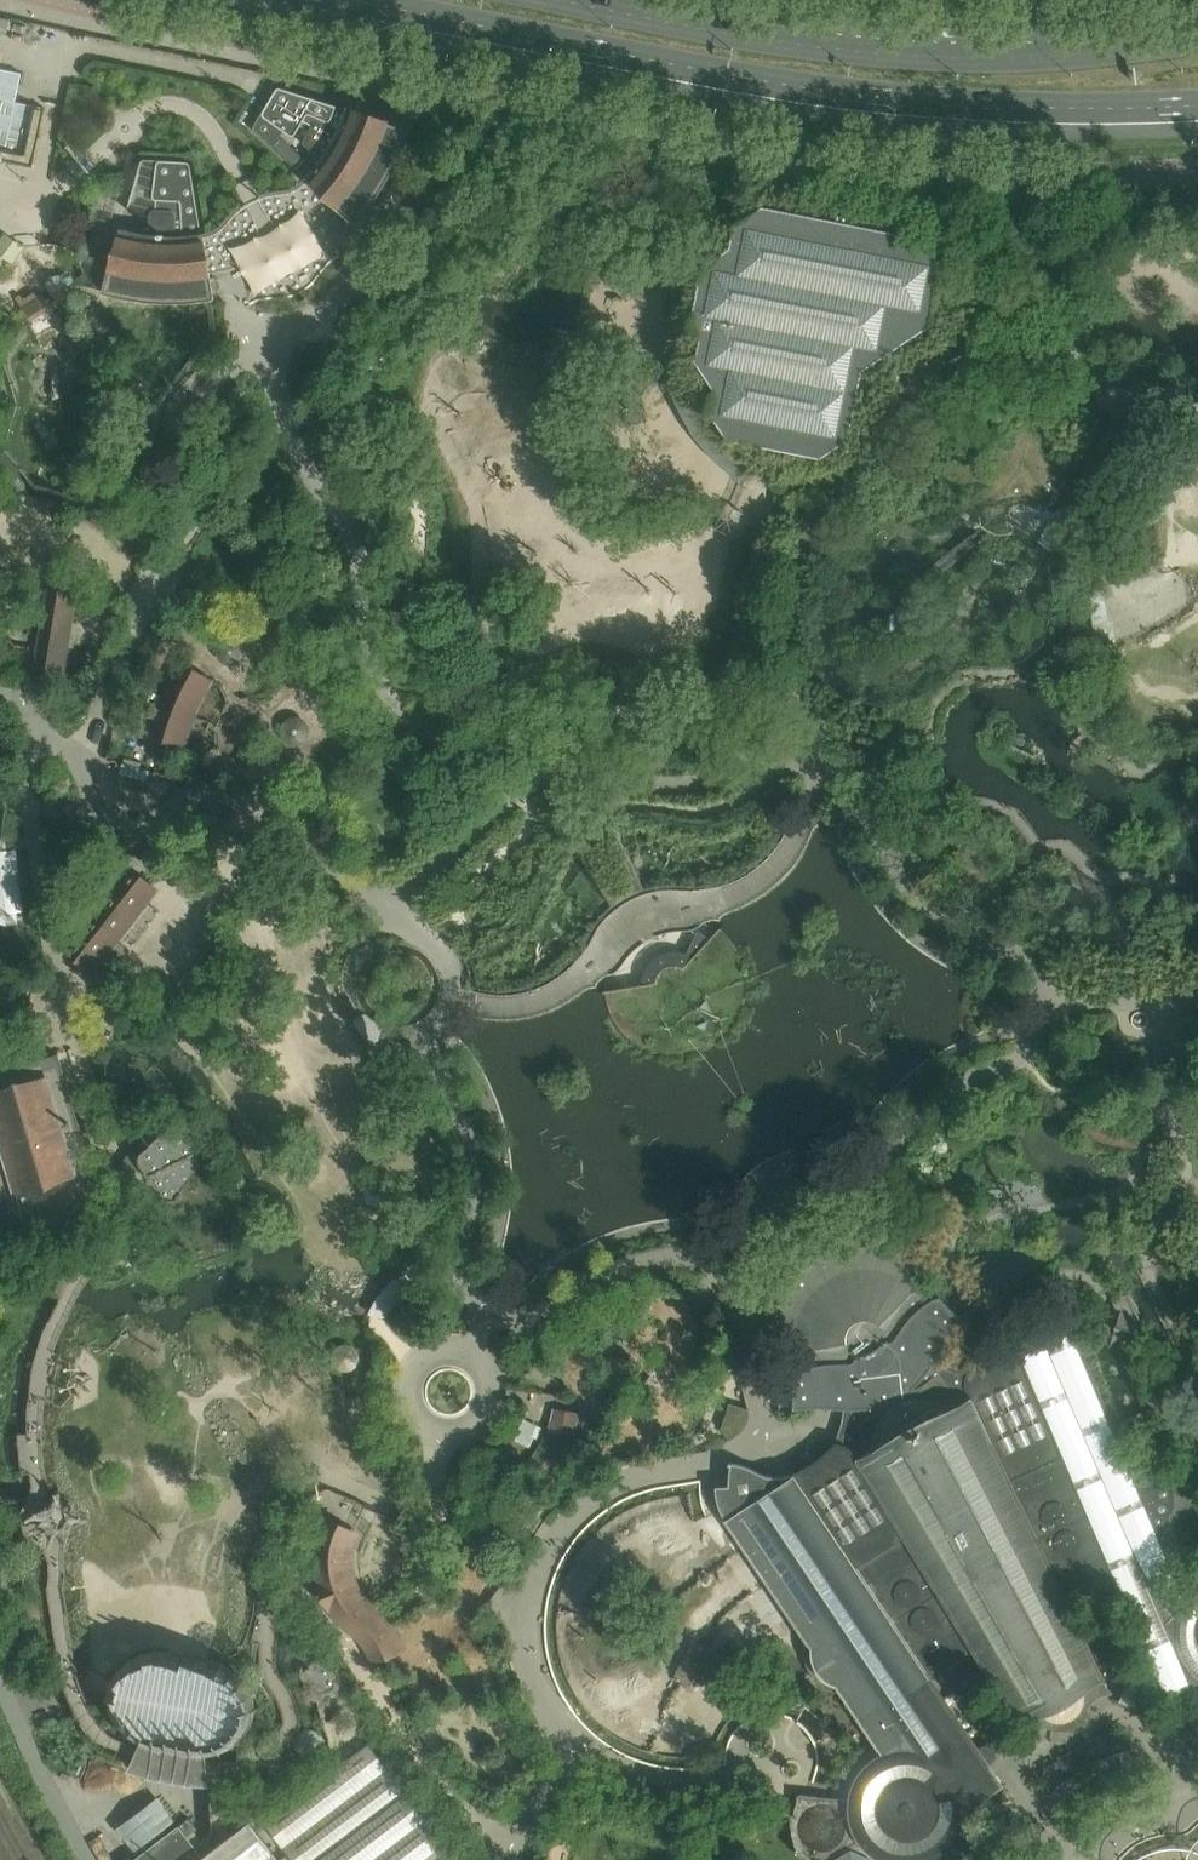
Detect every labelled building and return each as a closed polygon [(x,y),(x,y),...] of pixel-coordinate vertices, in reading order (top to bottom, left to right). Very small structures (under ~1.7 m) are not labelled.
[(45,112),(15,106),(21,77),(0,73),(0,162),(33,169),(45,112)] [(395,162),(403,145),(409,128),(347,108),(347,109),(337,106),(282,88),(281,88),(280,88),(279,88),(278,89),(277,90),(264,112),(263,113),(263,114),(263,115),(264,116),(264,117),(265,118),(285,132),(291,135),(291,136),(292,136),(293,136),(294,136),(295,135),(296,135),(296,134),(297,134),(304,121),(312,126),(304,139),(304,142),(304,144),(318,153),(317,156),(311,162),(302,173),(306,177),(309,179),(338,207),(344,212),(354,222),(355,221),(366,208),(377,193),(380,188),(387,178),(390,171),(395,162)] [(111,267),(104,290),(115,293),(118,294),(122,295),(141,298),(159,299),(177,300),(195,299),(207,298),(214,297),(212,285),(204,238),(203,233),(202,233),(191,166),(191,165),(191,164),(190,164),(190,163),(189,163),(188,162),(187,162),(162,161),(161,161),(160,161),(159,161),(159,162),(158,162),(158,163),(158,164),(154,195),(154,196),(154,197),(154,198),(155,198),(155,199),(156,199),(156,200),(157,200),(157,209),(155,209),(152,210),(151,211),(148,233),(136,231),(122,228),(111,267)] [(309,179),(306,177),(302,181),(300,183),(298,184),(296,185),(295,186),(294,186),(293,187),(291,187),(289,188),(287,188),(285,189),(283,189),(280,189),(279,189),(276,190),(274,190),(271,190),(268,191),(265,192),(262,194),(258,195),(253,197),(250,199),(247,201),(245,202),(244,203),(240,206),(237,209),(234,211),(231,214),(229,216),(227,219),(225,221),(223,223),(221,225),(219,227),(216,228),(214,229),(210,230),(206,231),(203,231),(203,236),(208,235),(211,234),(215,233),(220,231),(224,228),(226,226),(229,223),(233,219),(236,215),(239,212),(243,209),(247,206),(249,205),(256,200),(260,198),(262,197),(266,196),(271,194),(275,194),(279,193),(286,192),(290,192),(294,191),(298,188),(301,187),(304,184),(307,182),(309,179)] [(819,213),(764,203),(754,209),(743,216),(738,219),(737,223),(735,230),(734,236),(733,242),(705,259),(701,258),(689,313),(693,314),(692,317),(702,331),(699,340),(696,353),(714,380),(709,406),(729,435),(818,453),(847,435),(858,384),(862,383),(864,373),(881,377),(883,366),(879,356),(884,353),(890,349),(895,346),(931,323),(941,279),(944,265),(926,237),(819,213)] [(24,246),(8,234),(0,244),(0,252),(12,261),(24,246)] [(28,316),(31,321),(53,309),(50,303),(47,298),(44,292),(32,299),(22,305),(23,308),(28,316)] [(66,408),(56,429),(67,434),(77,413),(66,408)] [(83,411),(80,430),(93,435),(98,413),(83,411)] [(1070,501),(1065,506),(1040,540),(1054,553),(1088,540),(1070,501)] [(58,681),(71,593),(48,589),(41,634),(34,677),(52,680),(58,681)] [(1108,595),(1090,596),(1096,651),(1113,649),(1108,595)] [(231,636),(223,638),(217,644),(216,653),(219,660),(225,665),(234,666),(241,662),(245,654),(245,646),(239,639),(231,636)] [(207,697),(215,680),(180,660),(173,671),(166,686),(160,702),(156,715),(151,734),(177,743),(188,746),(189,743),(196,723),(198,717),(201,708),(207,697)] [(297,716),(289,718),(283,724),(281,732),(284,740),(291,745),(299,746),(307,741),(311,734),(310,726),(305,719),(297,716)] [(122,763),(120,774),(148,781),(150,772),(152,765),(124,758),(122,763)] [(590,865),(618,909),(631,900),(645,893),(625,847),(622,839),(615,823),(600,827),(587,834),(576,843),(585,857),(590,865)] [(24,911),(18,849),(8,850),(7,843),(7,836),(0,837),(0,926),(19,924),(19,923),(18,918),(18,912),(24,911)] [(95,975),(158,893),(133,874),(70,956),(95,975)] [(490,918),(477,903),(471,908),(484,923),(490,918)] [(516,914),(501,929),(508,936),(523,921),(516,914)] [(442,930),(452,940),(456,937),(446,926),(442,930)] [(712,939),(699,930),(687,953),(685,952),(682,951),(680,951),(678,951),(675,951),(674,951),(670,951),(667,951),(664,952),(661,953),(658,955),(654,958),(650,962),(647,966),(645,970),(644,972),(644,974),(643,979),(643,985),(658,983),(658,979),(659,978),(659,977),(660,974),(661,972),(663,970),(665,968),(667,967),(670,966),(671,966),(674,966),(679,966),(680,967),(684,969),(712,939)] [(486,934),(470,941),(474,951),(491,944),(486,934)] [(80,1135),(74,1115),(57,1054),(52,1056),(0,1071),(0,1236),(85,1212),(79,1192),(95,1188),(80,1135)] [(1085,1083),(1076,1087),(1076,1089),(1075,1092),(1075,1095),(1075,1096),(1082,1102),(1091,1099),(1092,1089),(1085,1083)] [(203,1165),(185,1128),(182,1129),(162,1135),(161,1136),(152,1144),(140,1156),(151,1171),(148,1172),(151,1183),(157,1201),(167,1200),(175,1200),(203,1165)] [(1189,1670),(1181,1658),(1173,1636),(1174,1621),(1183,1596),(1154,1528),(1156,1527),(1159,1524),(1160,1523),(1162,1520),(1165,1515),(1167,1512),(1169,1508),(1170,1505),(1170,1501),(1171,1497),(1171,1493),(1170,1489),(1169,1485),(1168,1482),(1166,1476),(1162,1471),(1158,1467),(1154,1463),(1148,1460),(1143,1457),(1137,1456),(1131,1456),(1125,1456),(1112,1425),(1082,1352),(1073,1330),(1074,1328),(1074,1325),(1073,1323),(1073,1322),(1072,1321),(1070,1319),(1069,1319),(1067,1318),(1065,1318),(1061,1318),(1058,1319),(1054,1320),(1051,1322),(1049,1323),(1042,1329),(1039,1333),(1031,1343),(1021,1354),(1013,1359),(1006,1363),(990,1368),(972,1371),(953,1367),(935,1360),(940,1351),(945,1343),(957,1327),(962,1318),(954,1312),(948,1305),(941,1298),(931,1303),(923,1290),(922,1285),(923,1261),(922,1261),(921,1268),(901,1256),(876,1250),(870,1249),(850,1251),(825,1259),(804,1273),(788,1296),(781,1319),(779,1343),(774,1340),(773,1341),(791,1352),(795,1355),(798,1360),(803,1372),(793,1376),(796,1386),(798,1406),(808,1406),(818,1405),(828,1405),(847,1407),(846,1417),(843,1428),(839,1438),(833,1447),(826,1455),(818,1462),(809,1468),(799,1473),(788,1476),(777,1477),(773,1477),(750,1468),(739,1465),(732,1464),(727,1463),(727,1466),(729,1466),(729,1487),(717,1486),(717,1488),(717,1492),(719,1499),(720,1504),(722,1510),(728,1519),(746,1547),(770,1582),(810,1640),(812,1644),(811,1644),(810,1645),(809,1645),(808,1645),(808,1649),(808,1652),(808,1656),(809,1660),(810,1663),(812,1667),(814,1670),(816,1673),(818,1676),(822,1680),(825,1683),(830,1686),(832,1687),(837,1689),(837,1688),(838,1687),(839,1685),(866,1726),(878,1743),(883,1750),(879,1753),(874,1755),(871,1758),(867,1762),(863,1765),(860,1769),(858,1773),(855,1777),(853,1782),(853,1783),(851,1788),(850,1792),(849,1797),(800,1791),(798,1796),(797,1800),(796,1803),(795,1807),(793,1811),(793,1816),(794,1820),(794,1824),(795,1829),(796,1833),(798,1838),(799,1842),(801,1846),(802,1851),(806,1853),(809,1856),(812,1859),(813,1859),(957,1859),(950,1844),(954,1840),(958,1835),(959,1833),(962,1828),(966,1818),(968,1814),(971,1809),(975,1805),(978,1801),(982,1796),(985,1794),(989,1790),(993,1786),(999,1781),(987,1763),(994,1758),(995,1757),(995,1754),(995,1753),(995,1752),(995,1750),(995,1749),(993,1747),(992,1745),(989,1743),(988,1743),(987,1742),(986,1742),(984,1742),(983,1742),(976,1747),(927,1672),(970,1645),(1017,1720),(1027,1714),(1036,1707),(1038,1710),(1040,1712),(1042,1714),(1044,1716),(1047,1717),(1050,1718),(1052,1719),(1055,1720),(1058,1720),(1061,1720),(1064,1719),(1067,1719),(1070,1717),(1073,1716),(1075,1714),(1077,1712),(1079,1710),(1081,1707),(1082,1705),(1083,1702),(1084,1699),(1084,1696),(1084,1693),(1084,1690),(1083,1687),(1082,1684),(1081,1682),(1091,1677),(1101,1672),(1064,1595),(1110,1575),(1146,1658),(1164,1699),(1178,1694),(1192,1688),(1197,1688),(1197,1676),(1189,1670)] [(684,1271),(685,1284),(697,1284),(696,1271),(684,1271)] [(371,1307),(369,1315),(371,1315),(378,1316),(386,1318),(387,1318),(391,1311),(397,1304),(402,1300),(407,1296),(410,1292),(407,1288),(402,1282),(398,1277),(397,1276),(387,1286),(379,1297),(371,1307)] [(1103,1320),(1112,1339),(1131,1330),(1122,1311),(1103,1320)] [(348,1343),(340,1345),(334,1351),(332,1359),(335,1367),(342,1372),(350,1372),(358,1368),(362,1361),(361,1352),(356,1345),(348,1343)] [(664,1390),(652,1378),(639,1389),(652,1402),(664,1390)] [(726,1434),(731,1440),(741,1433),(749,1422),(750,1410),(729,1403),(722,1429),(726,1434)] [(1130,1417),(1118,1422),(1125,1437),(1150,1425),(1143,1411),(1130,1417)] [(578,1417),(557,1415),(556,1421),(554,1427),(552,1433),(550,1439),(547,1444),(544,1450),(541,1455),(537,1460),(533,1465),(550,1478),(555,1472),(560,1466),(564,1460),(567,1453),(571,1446),(573,1439),(575,1431),(577,1424),(578,1417)] [(1168,1482),(1169,1485),(1170,1489),(1171,1493),(1171,1497),(1170,1501),(1170,1505),(1169,1508),(1167,1512),(1165,1515),(1180,1516),(1196,1517),(1197,1517),(1197,1469),(1188,1469),(1168,1482)] [(347,1550),(349,1540),(353,1532),(326,1518),(320,1531),(317,1545),(315,1559),(316,1572),(320,1588),(325,1601),(333,1613),(340,1621),(345,1626),(352,1631),(357,1635),(359,1638),(362,1640),(364,1643),(366,1646),(368,1649),(370,1652),(371,1656),(372,1659),(390,1654),(402,1650),(400,1645),(398,1640),(395,1635),(392,1630),(391,1628),(380,1616),(371,1608),(367,1604),(365,1603),(364,1602),(357,1595),(352,1587),(349,1578),(346,1569),(346,1559),(347,1550)] [(1183,1596),(1174,1621),(1173,1636),(1181,1658),(1189,1670),(1197,1676),(1197,1582),(1196,1583),(1189,1589),(1183,1596)] [(242,1728),(245,1713),(242,1699),(234,1688),(226,1679),(214,1671),(207,1669),(200,1667),(188,1664),(175,1663),(163,1660),(149,1660),(136,1662),(124,1668),(113,1677),(104,1689),(102,1703),(105,1716),(112,1728),(122,1738),(133,1745),(130,1752),(127,1758),(121,1772),(142,1778),(179,1785),(201,1786),(200,1769),(199,1760),(199,1757),(224,1748),(234,1740),(242,1728)] [(1121,1700),(1141,1710),(1154,1682),(1134,1673),(1121,1700)] [(266,1823),(295,1859),(460,1859),(446,1842),(457,1833),(449,1823),(419,1784),(413,1789),(409,1792),(399,1780),(404,1776),(411,1771),(405,1764),(401,1759),(390,1768),(371,1743),(266,1823)] [(136,1851),(175,1821),(157,1798),(119,1827),(136,1851)] [(133,1859),(280,1859),(253,1825),(250,1820),(231,1833),(221,1840),(213,1846),(202,1854),(180,1824),(133,1859)]
